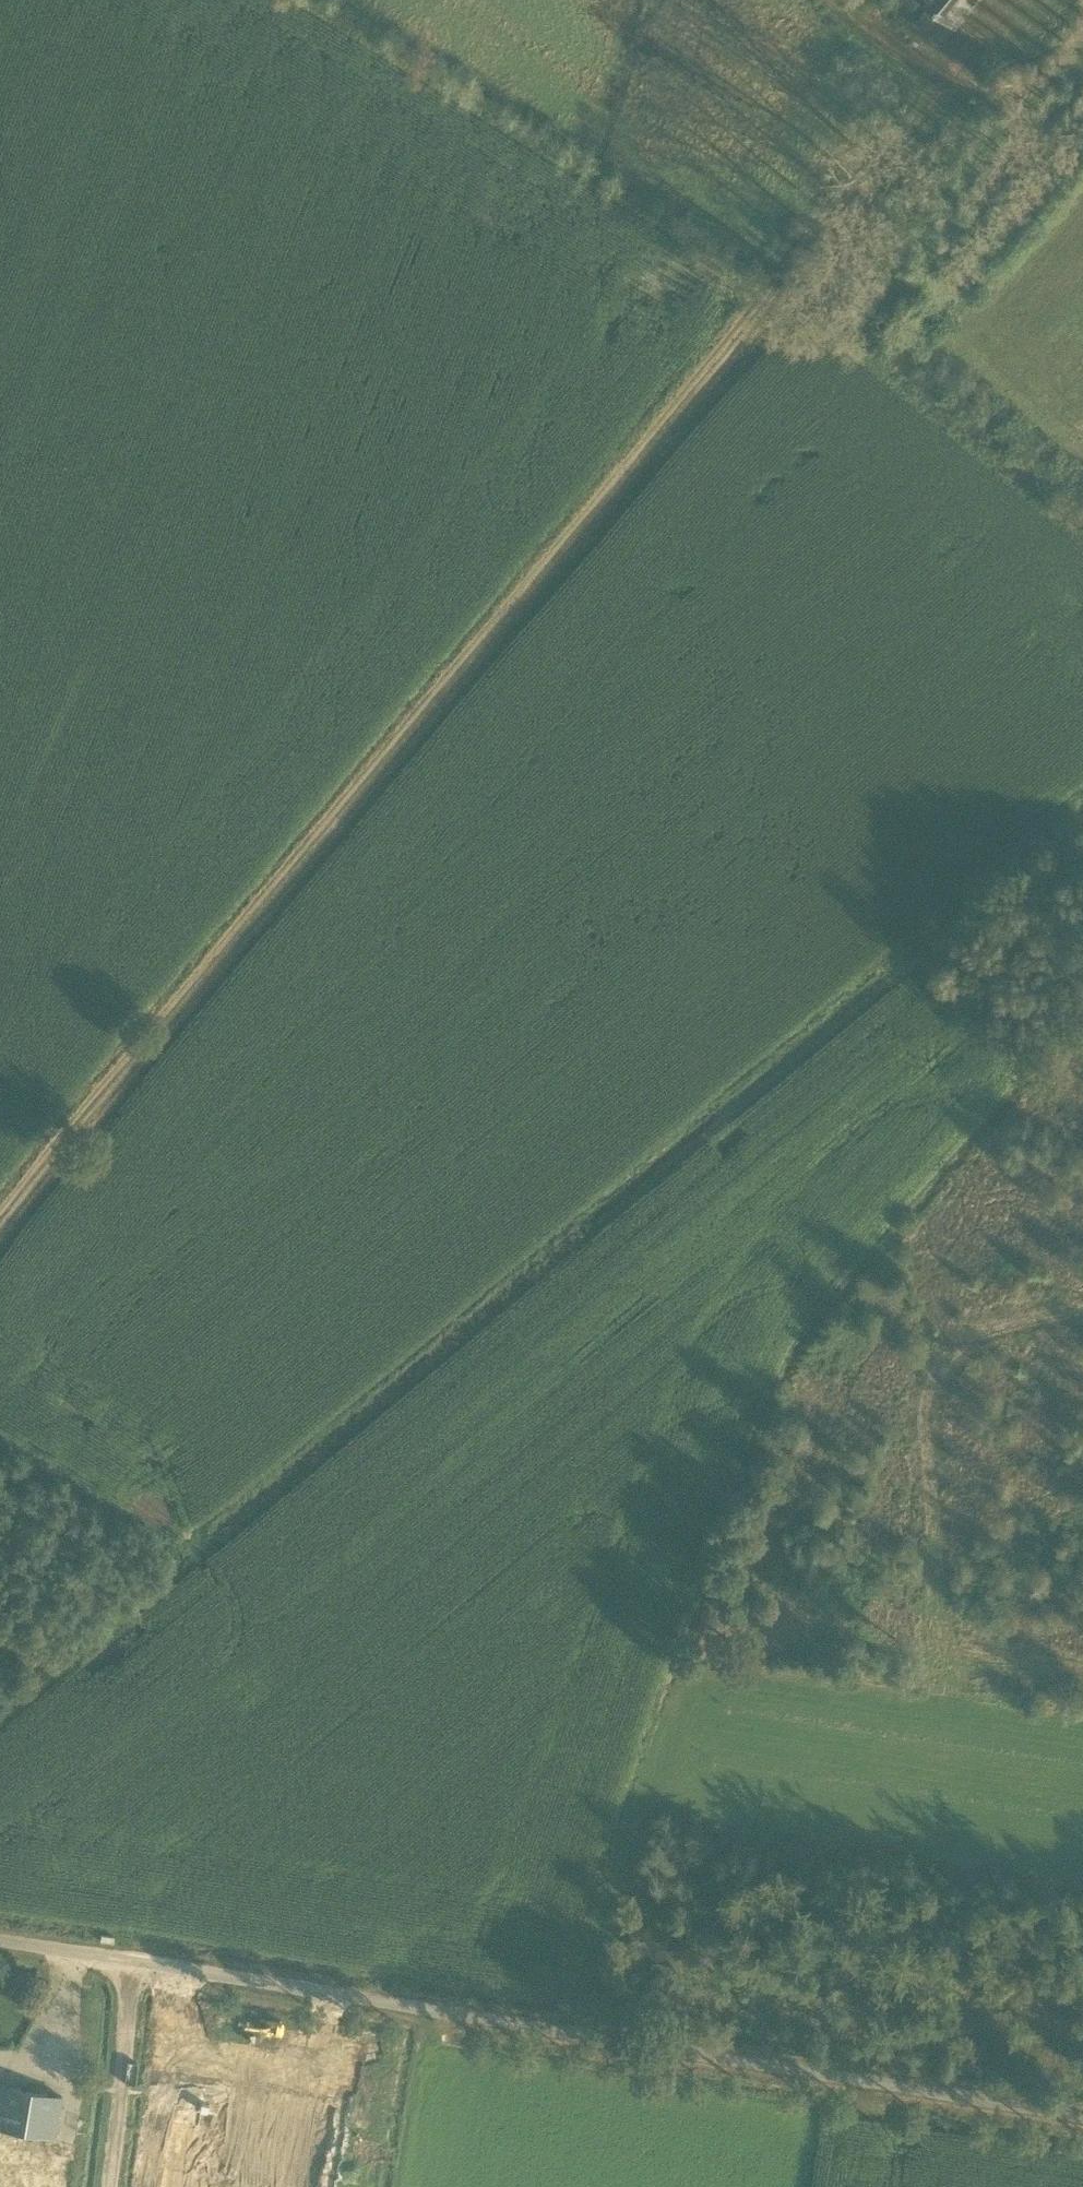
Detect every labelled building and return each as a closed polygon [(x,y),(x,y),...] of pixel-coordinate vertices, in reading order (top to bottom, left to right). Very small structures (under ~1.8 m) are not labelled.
[(976,0),(926,0),(930,4),(916,21),(941,42),(976,0)] [(54,2143),(62,2097),(0,2086),(0,2133),(54,2143)]
